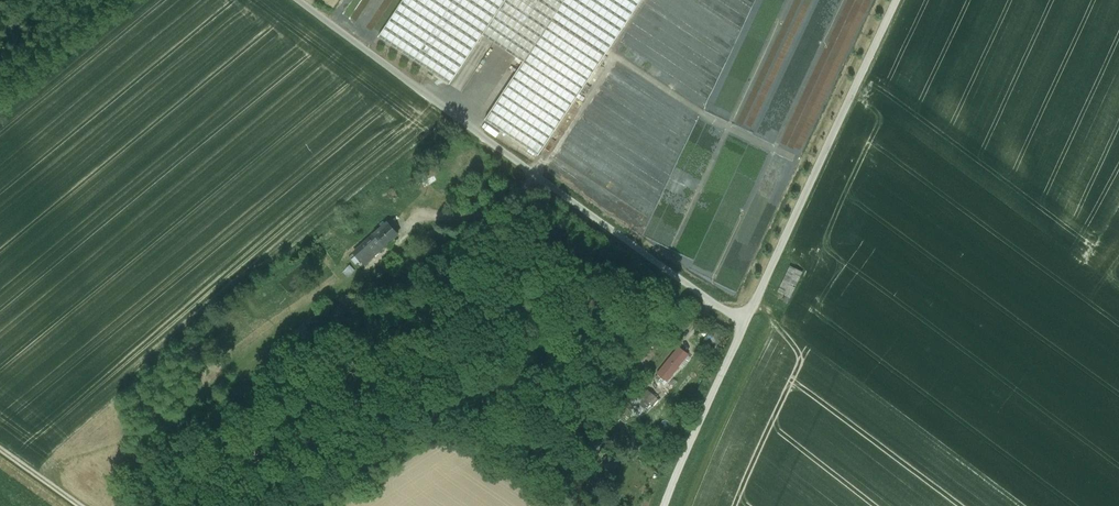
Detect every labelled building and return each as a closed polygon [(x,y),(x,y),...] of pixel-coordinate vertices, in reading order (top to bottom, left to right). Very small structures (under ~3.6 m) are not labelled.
[(378,37),(449,84),(482,35),(506,51),(540,0),(403,0),(378,37)] [(506,51),(523,62),(485,120),(538,155),(641,0),(540,0),(506,51)] [(387,222),(374,235),(384,246),(398,233),(387,222)] [(384,246),(374,235),(354,253),(365,264),(384,246)] [(682,347),(662,372),(673,381),(693,355),(682,347)] [(656,388),(640,403),(650,413),(665,399),(656,388)]
